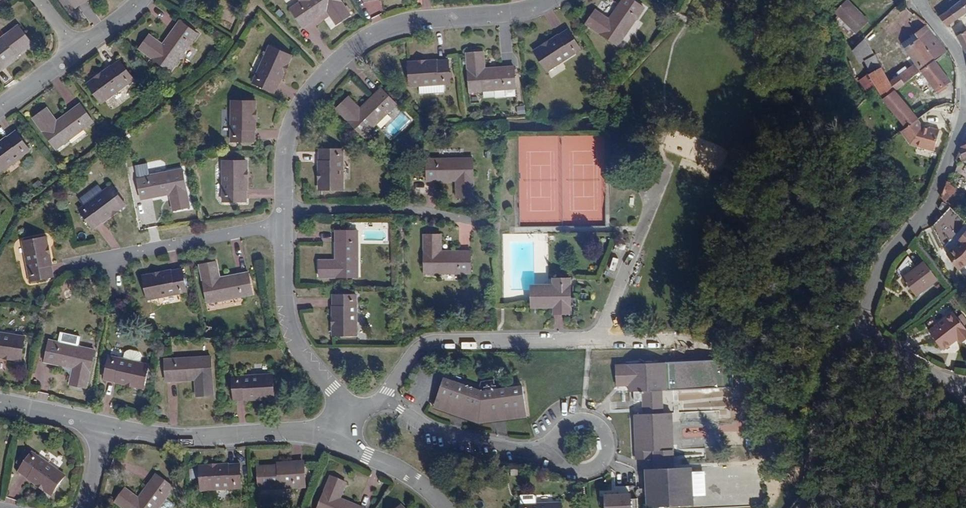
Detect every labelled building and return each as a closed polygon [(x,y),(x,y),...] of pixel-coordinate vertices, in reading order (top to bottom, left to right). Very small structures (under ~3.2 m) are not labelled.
[(11,4),(8,0),(0,0),(0,12),(11,4)] [(294,17),(305,35),(330,21),(338,34),(353,25),(337,0),(322,0),(294,17)] [(369,12),(406,0),(365,0),(369,12)] [(829,3),(849,25),(862,14),(849,0),(832,0),(829,3)] [(944,16),(953,10),(946,0),(945,0),(936,7),(944,16)] [(953,10),(962,2),(965,0),(946,0),(953,10)] [(587,37),(618,57),(645,18),(627,8),(611,31),(597,22),(587,37)] [(934,28),(926,18),(914,27),(916,31),(921,38),(934,28)] [(965,51),(965,24),(964,20),(954,26),(956,29),(965,48),(965,51)] [(917,64),(933,53),(940,48),(946,44),(934,28),(921,38),(916,31),(901,41),(912,56),(917,64)] [(155,45),(145,59),(176,80),(202,42),(186,31),(169,54),(155,45)] [(855,54),(860,52),(869,47),(861,31),(849,41),(855,54)] [(0,53),(0,81),(0,82),(36,54),(23,36),(0,53)] [(584,59),(571,40),(538,62),(551,81),(584,59)] [(885,74),(869,47),(860,52),(867,65),(862,68),(867,74),(868,73),(871,77),(881,90),(890,84),(900,77),(894,68),(885,74)] [(933,53),(940,65),(948,59),(940,48),(933,53)] [(933,53),(917,64),(933,85),(934,84),(935,86),(944,80),(943,78),(947,74),(940,65),(933,53)] [(900,77),(917,64),(912,56),(894,68),(900,77)] [(277,59),(261,95),(281,104),(297,68),(277,59)] [(470,62),(473,101),(520,97),(519,75),(489,77),(488,61),(470,62)] [(867,74),(862,68),(854,72),(863,84),(871,77),(868,73),(867,74)] [(413,73),(415,96),(453,93),(452,70),(413,73)] [(125,71),(94,94),(109,113),(139,90),(125,71)] [(890,84),(881,90),(879,92),(893,109),(904,101),(890,84)] [(340,121),(366,149),(400,117),(385,101),(364,121),(352,109),(340,121)] [(904,101),(893,109),(902,121),(905,119),(913,113),(914,113),(911,109),(904,101)] [(911,109),(914,113),(924,106),(921,102),(911,109)] [(517,106),(518,114),(526,114),(525,106),(517,106)] [(260,113),(239,113),(239,153),(260,153),(260,113)] [(909,123),(900,129),(906,138),(930,144),(935,124),(925,121),(925,122),(918,120),(913,113),(905,119),(909,123)] [(52,119),(39,128),(61,159),(98,132),(85,115),(62,132),(52,119)] [(897,124),(900,129),(909,123),(905,119),(902,121),(897,124)] [(21,143),(0,158),(0,181),(3,185),(35,162),(21,143)] [(474,162),(427,161),(427,183),(458,184),(458,199),(474,198),(474,162)] [(347,162),(323,162),(323,202),(346,202),(347,162)] [(231,173),(230,213),(252,214),(253,173),(231,173)] [(189,181),(144,189),(148,211),(176,206),(179,223),(196,219),(189,181)] [(948,186),(939,197),(947,203),(956,192),(948,186)] [(118,197),(85,222),(99,240),(132,215),(118,197)] [(947,216),(935,229),(947,251),(965,231),(965,222),(960,216),(954,210),(947,216)] [(440,237),(423,237),(422,273),(468,273),(469,251),(440,251),(440,237)] [(957,268),(963,276),(965,273),(965,240),(963,244),(965,246),(961,252),(954,258),(960,265),(957,268)] [(361,289),(361,243),(339,244),(339,272),(323,272),(322,289),(361,289)] [(50,251),(29,255),(36,294),(57,290),(50,251)] [(912,257),(900,273),(917,298),(940,282),(928,265),(921,270),(912,257)] [(951,261),(957,268),(960,265),(954,258),(951,261)] [(223,275),(206,278),(213,315),(257,306),(253,285),(225,291),(223,275)] [(536,291),(533,291),(533,311),(554,310),(554,317),(573,317),(572,279),(553,279),(553,286),(536,286),(536,291)] [(187,282),(148,290),(152,312),(191,304),(187,282)] [(590,306),(576,306),(576,319),(590,319),(590,306)] [(359,348),(359,309),(336,308),(336,348),(359,348)] [(957,319),(953,313),(927,331),(940,350),(957,339),(959,342),(965,337),(965,332),(962,327),(957,319)] [(962,327),(965,325),(965,324),(961,317),(957,319),(962,327)] [(0,346),(0,369),(24,373),(28,351),(0,346)] [(97,362),(53,353),(49,375),(77,381),(74,398),(89,401),(97,362)] [(671,470),(669,413),(661,413),(660,390),(663,390),(662,362),(626,364),(628,392),(632,392),(633,402),(641,402),(642,416),(633,416),(635,453),(652,453),(653,471),(644,471),(646,507),(690,506),(689,469),(671,470)] [(153,377),(114,369),(109,393),(148,401),(153,377)] [(215,370),(170,374),(171,395),(199,393),(201,409),(218,408),(215,370)] [(277,388),(237,391),(239,414),(279,410),(277,388)] [(447,391),(439,413),(480,429),(529,423),(527,398),(483,403),(447,391)] [(728,422),(727,432),(746,432),(747,411),(739,411),(738,422),(728,422)] [(674,455),(674,467),(689,467),(689,455),(674,455)] [(36,466),(22,486),(52,507),(55,507),(69,490),(36,466)] [(189,478),(198,478),(197,468),(188,468),(189,478)] [(309,478),(263,481),(263,503),(309,501),(309,478)] [(246,480),(205,481),(205,504),(247,502),(246,480)] [(325,507),(345,507),(349,497),(332,490),(325,507)] [(177,503),(162,491),(149,507),(173,507),(177,503)]
